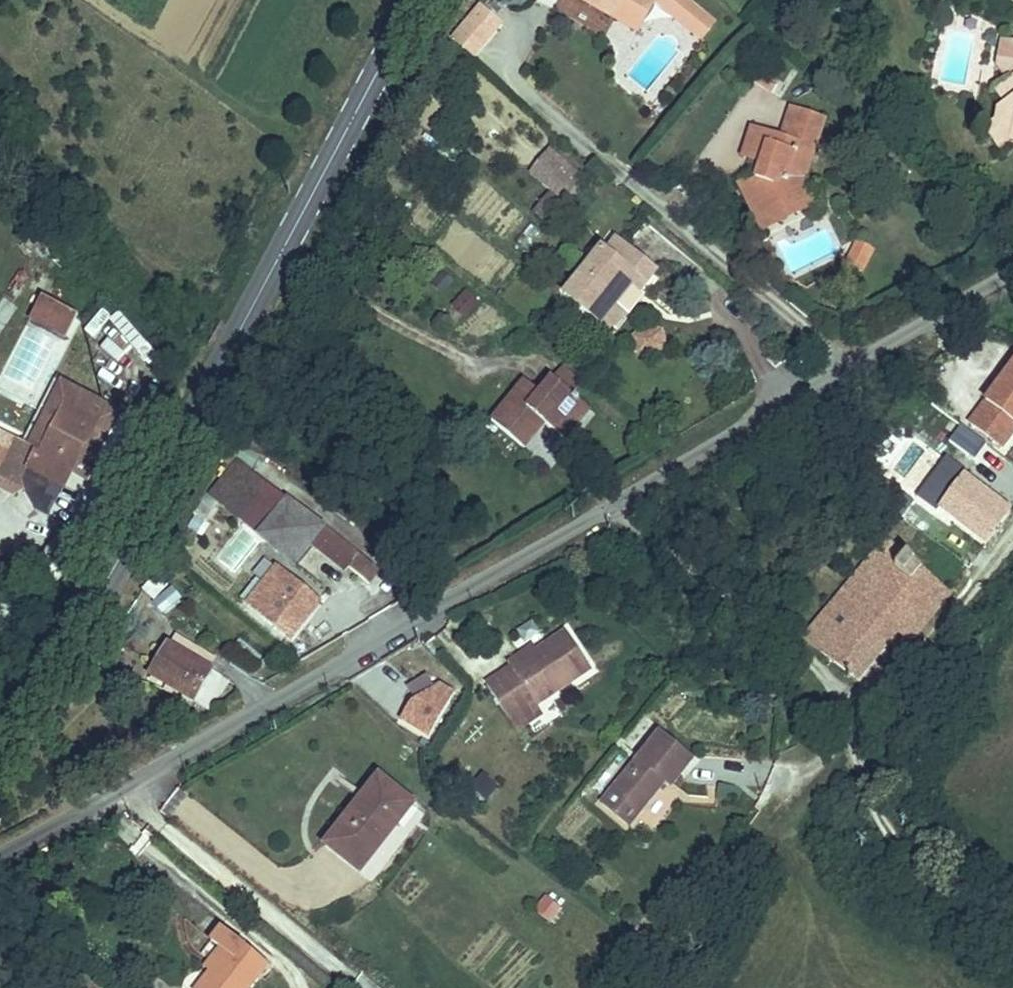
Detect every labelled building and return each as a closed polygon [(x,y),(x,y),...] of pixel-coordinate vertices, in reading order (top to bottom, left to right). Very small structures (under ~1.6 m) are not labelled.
[(659,0),(584,0),(649,34),(663,6),(664,3),(663,2),(659,0)] [(692,4),(688,0),(665,0),(663,2),(664,3),(663,6),(680,20),(692,4)] [(723,28),(692,4),(680,20),(711,44),(723,28)] [(498,46),(512,29),(491,12),(477,29),(498,46)] [(484,63),(498,46),(477,29),(463,46),(484,63)] [(1007,46),(1004,64),(1012,77),(1012,42),(1007,46)] [(1011,100),(1012,99),(1012,80),(1003,87),(1011,100)] [(1002,120),(1012,136),(1012,99),(1011,100),(1003,105),(1002,120)] [(813,178),(832,113),(798,103),(789,135),(766,128),(756,161),(766,164),(761,181),(753,185),(761,200),(766,196),(776,214),(791,206),(793,200),(811,206),(815,190),(818,180),(813,178)] [(1002,120),(993,127),(1008,149),(1012,145),(1012,136),(1002,120)] [(756,161),(766,128),(756,125),(746,158),(756,161)] [(581,181),(554,158),(536,179),(564,201),(581,181)] [(827,197),(818,180),(815,190),(811,206),(827,197)] [(568,205),(585,184),(581,181),(564,201),(568,205)] [(775,226),(811,206),(793,200),(791,206),(776,214),(766,196),(761,200),(775,226)] [(549,226),(564,207),(552,197),(537,217),(549,226)] [(876,261),(887,237),(871,230),(861,255),(876,261)] [(631,242),(621,255),(636,267),(647,254),(631,242)] [(621,255),(583,304),(616,330),(647,292),(659,301),(677,278),(647,254),(636,267),(621,255)] [(466,320),(481,303),(464,288),(449,305),(466,320)] [(647,292),(616,330),(628,340),(659,301),(647,292)] [(39,295),(28,322),(67,338),(78,311),(39,295)] [(95,337),(109,319),(101,312),(86,331),(95,337)] [(118,314),(108,323),(149,364),(158,355),(118,314)] [(93,346),(105,367),(118,360),(106,338),(93,346)] [(679,355),(674,342),(661,339),(651,349),(656,363),(670,365),(679,355)] [(1012,422),(1012,368),(987,403),(1012,422)] [(604,388),(583,370),(574,381),(595,399),(604,388)] [(537,396),(513,426),(547,458),(569,430),(586,445),(612,414),(595,399),(574,381),(558,399),(550,410),(537,396)] [(542,389),(537,396),(550,410),(558,399),(547,389),(545,392),(542,389)] [(71,409),(43,465),(81,486),(112,430),(71,409)] [(961,426),(952,439),(976,457),(985,445),(961,426)] [(965,519),(986,484),(902,432),(865,493),(913,522),(929,497),(965,519)] [(1012,515),(1012,500),(986,484),(965,519),(998,539),(1012,515)] [(370,557),(367,561),(295,505),(268,538),(304,564),(318,546),(355,575),(358,571),(381,590),(394,578),(370,557)] [(237,576),(259,540),(238,527),(215,563),(237,576)] [(923,591),(940,603),(957,581),(889,534),(874,558),(893,571),(852,630),(833,616),(817,637),(815,640),(864,673),(895,628),(923,591)] [(874,558),(833,616),(852,630),(893,571),(874,558)] [(335,607),(292,573),(264,609),(306,643),(335,607)] [(895,628),(912,640),(940,603),(923,591),(895,628)] [(502,691),(526,729),(555,715),(610,683),(586,643),(502,691)] [(213,703),(230,671),(185,648),(168,680),(213,703)] [(429,663),(413,684),(443,705),(459,685),(429,663)] [(227,711),(244,678),(230,671),(213,703),(227,711)] [(677,742),(633,799),(660,818),(683,788),(690,793),(710,768),(677,742)] [(390,788),(338,857),(375,885),(426,815),(390,788)] [(16,824),(0,809),(0,838),(16,824)] [(536,914),(556,921),(563,904),(543,896),(536,914)] [(224,986),(222,987),(279,987),(285,981),(238,944),(226,958),(231,962),(238,968),(224,986)] [(217,981),(224,986),(238,968),(231,962),(217,981)]
